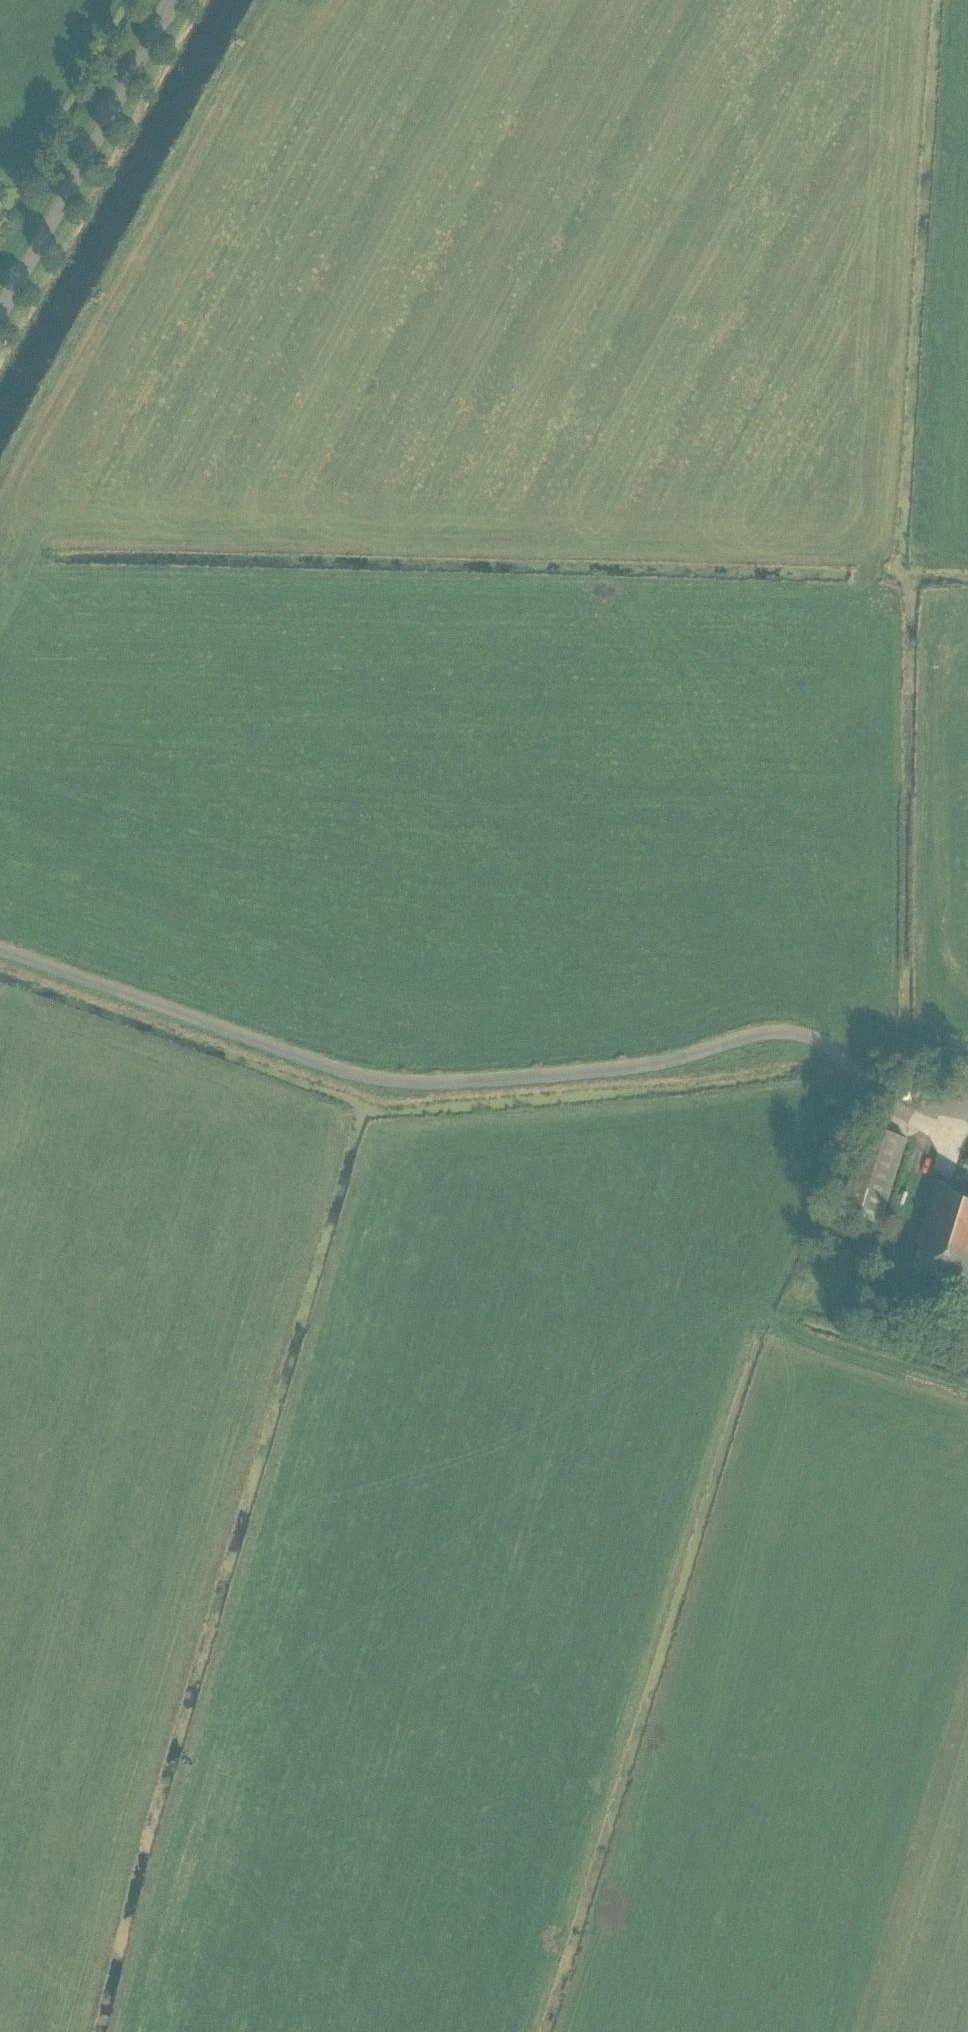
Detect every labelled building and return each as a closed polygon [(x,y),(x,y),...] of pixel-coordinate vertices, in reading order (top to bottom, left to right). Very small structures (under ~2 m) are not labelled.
[(837,1214),(882,1228),(908,1142),(864,1129),(837,1214)] [(912,1269),(967,1287),(967,1164),(960,1161),(950,1195),(936,1191),(917,1253),(912,1269)]
